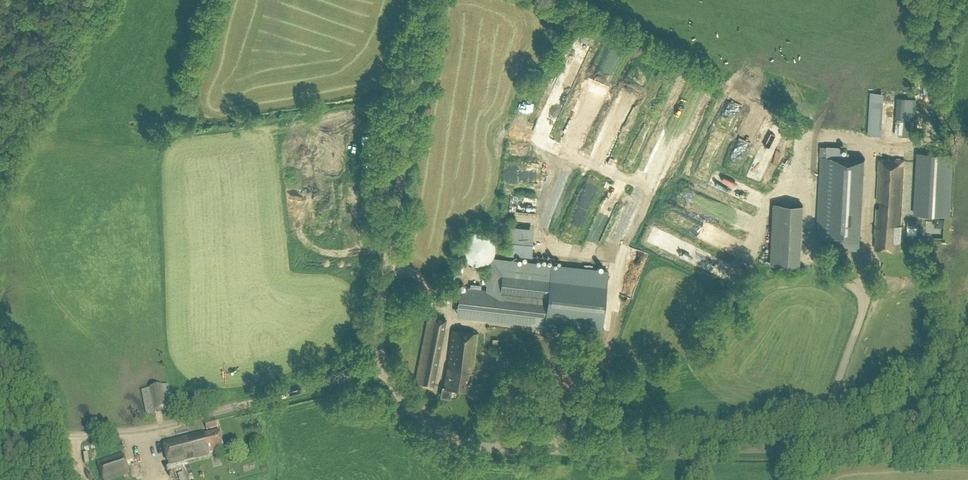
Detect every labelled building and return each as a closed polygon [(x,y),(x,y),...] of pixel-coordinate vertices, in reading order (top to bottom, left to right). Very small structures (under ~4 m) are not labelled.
[(822,155),(818,236),(839,237),(839,247),(860,248),(860,238),(865,158),(840,156),(841,145),(827,144),(827,145),(821,145),(820,155),(822,155)] [(913,214),(948,216),(951,155),(916,153),(913,214)] [(876,247),(900,249),(904,160),(880,159),(878,200),(881,201),(881,207),(877,207),(876,229),(879,229),(879,235),(877,235),(876,247)] [(804,263),(803,203),(792,204),(792,213),(775,214),(777,264),(804,263)] [(907,218),(907,226),(917,226),(917,218),(907,218)] [(528,226),(513,226),(513,243),(536,243),(536,225),(528,225),(528,226)] [(457,313),(601,329),(608,272),(492,259),(489,279),(486,279),(486,282),(487,283),(486,289),(470,287),(459,292),(457,313)] [(851,261),(845,259),(842,270),(848,272),(851,261)] [(633,285),(640,268),(630,264),(623,281),(633,285)] [(428,317),(423,346),(427,347),(426,352),(422,351),(416,385),(433,389),(447,321),(428,317)] [(441,396),(451,397),(452,387),(469,389),(470,379),(472,379),(478,333),(453,329),(445,387),(442,386),(441,396)] [(142,411),(143,415),(155,414),(169,411),(174,409),(169,385),(142,391),(145,410),(142,411)] [(205,424),(207,431),(218,428),(215,421),(205,424)] [(167,442),(190,433),(188,428),(165,436),(167,442)] [(170,467),(210,457),(209,454),(223,450),(219,432),(204,436),(203,433),(164,443),(170,467)] [(103,479),(115,479),(130,474),(122,454),(97,463),(103,479)] [(237,469),(241,479),(253,476),(249,465),(237,469)]
